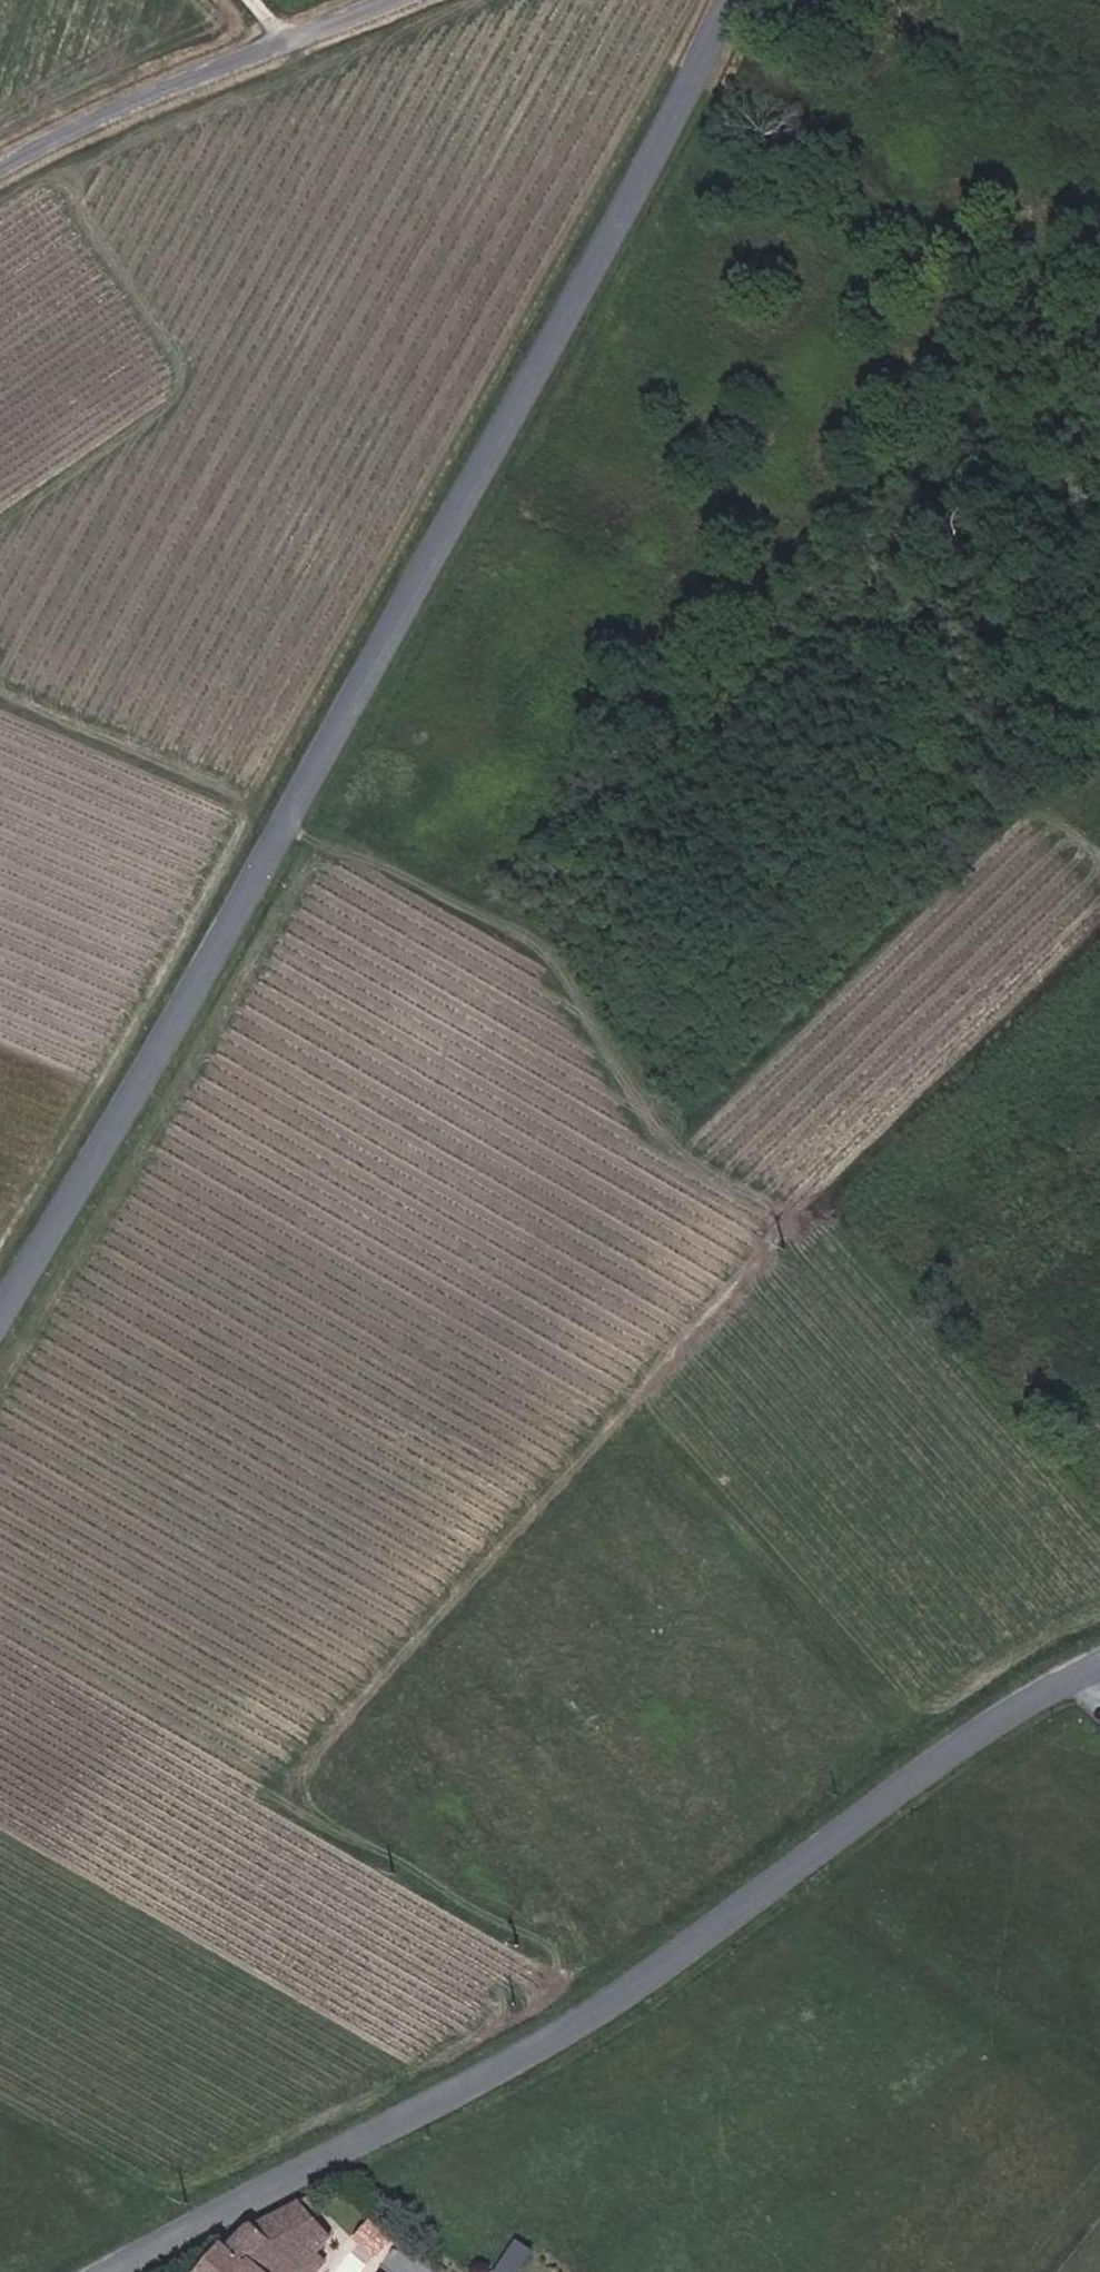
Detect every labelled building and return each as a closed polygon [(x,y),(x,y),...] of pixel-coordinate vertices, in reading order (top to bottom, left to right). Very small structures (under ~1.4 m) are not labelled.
[(309,2263),(318,2253),(331,2238),(299,2202),(249,2227),(229,2248),(223,2242),(197,2271),(198,2271),(319,2271),(309,2263)] [(498,2271),(519,2271),(534,2246),(518,2237),(498,2271)] [(328,2262),(318,2253),(309,2263),(319,2271),(320,2271),(328,2262)]
